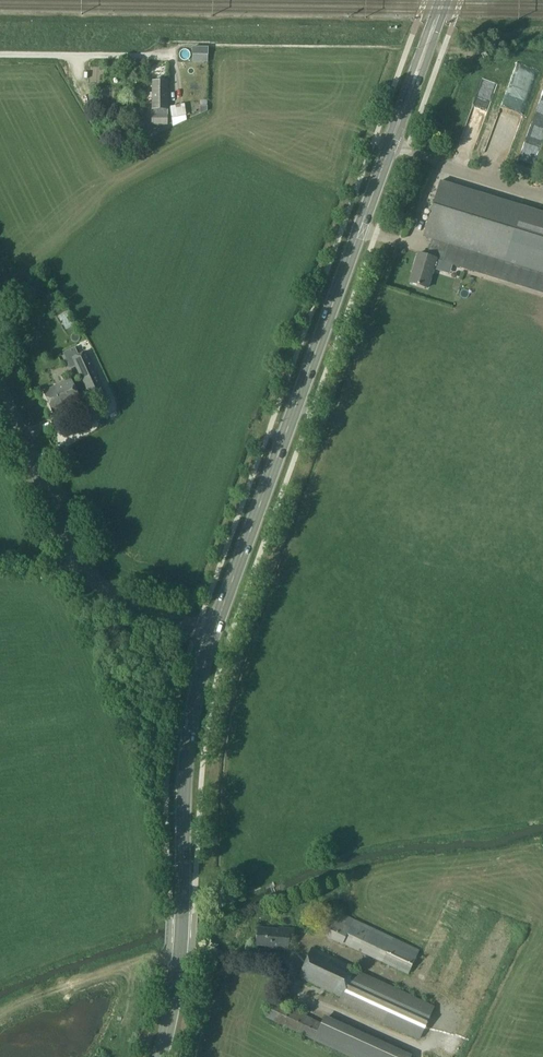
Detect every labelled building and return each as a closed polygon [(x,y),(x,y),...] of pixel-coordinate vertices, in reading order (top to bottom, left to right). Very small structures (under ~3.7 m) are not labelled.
[(152,81),(152,92),(148,92),(148,98),(152,98),(152,109),(152,113),(151,113),(151,125),(167,125),(167,109),(167,81),(152,81)] [(474,104),(484,106),(488,83),(478,81),(474,104)] [(145,123),(131,122),(131,133),(145,133),(145,123)] [(423,237),(432,239),(427,256),(436,258),(436,259),(453,265),(542,293),(542,213),(440,181),(423,237)] [(418,266),(412,283),(427,288),(433,269),(450,274),(453,265),(436,259),(436,258),(427,256),(418,253),(415,265),(418,266)] [(87,351),(72,358),(93,404),(108,397),(87,351)] [(70,379),(44,391),(53,412),(80,400),(70,379)] [(54,414),(46,417),(49,422),(57,419),(54,414)] [(342,913),(326,906),(314,931),(317,932),(342,944),(408,974),(420,950),(342,913)] [(258,928),(256,944),(265,945),(265,947),(288,949),(288,942),(292,942),(294,928),(278,927),(278,930),(258,928)] [(354,969),(355,967),(312,947),(298,977),(340,997),(337,1002),(383,1023),(383,1022),(419,1039),(434,1006),(398,990),(398,989),(354,969)] [(494,965),(497,951),(481,947),(478,961),(494,965)] [(321,1023),(303,1014),(305,1011),(295,1006),(294,1010),(274,1001),(266,1017),(313,1039),(321,1023)]
